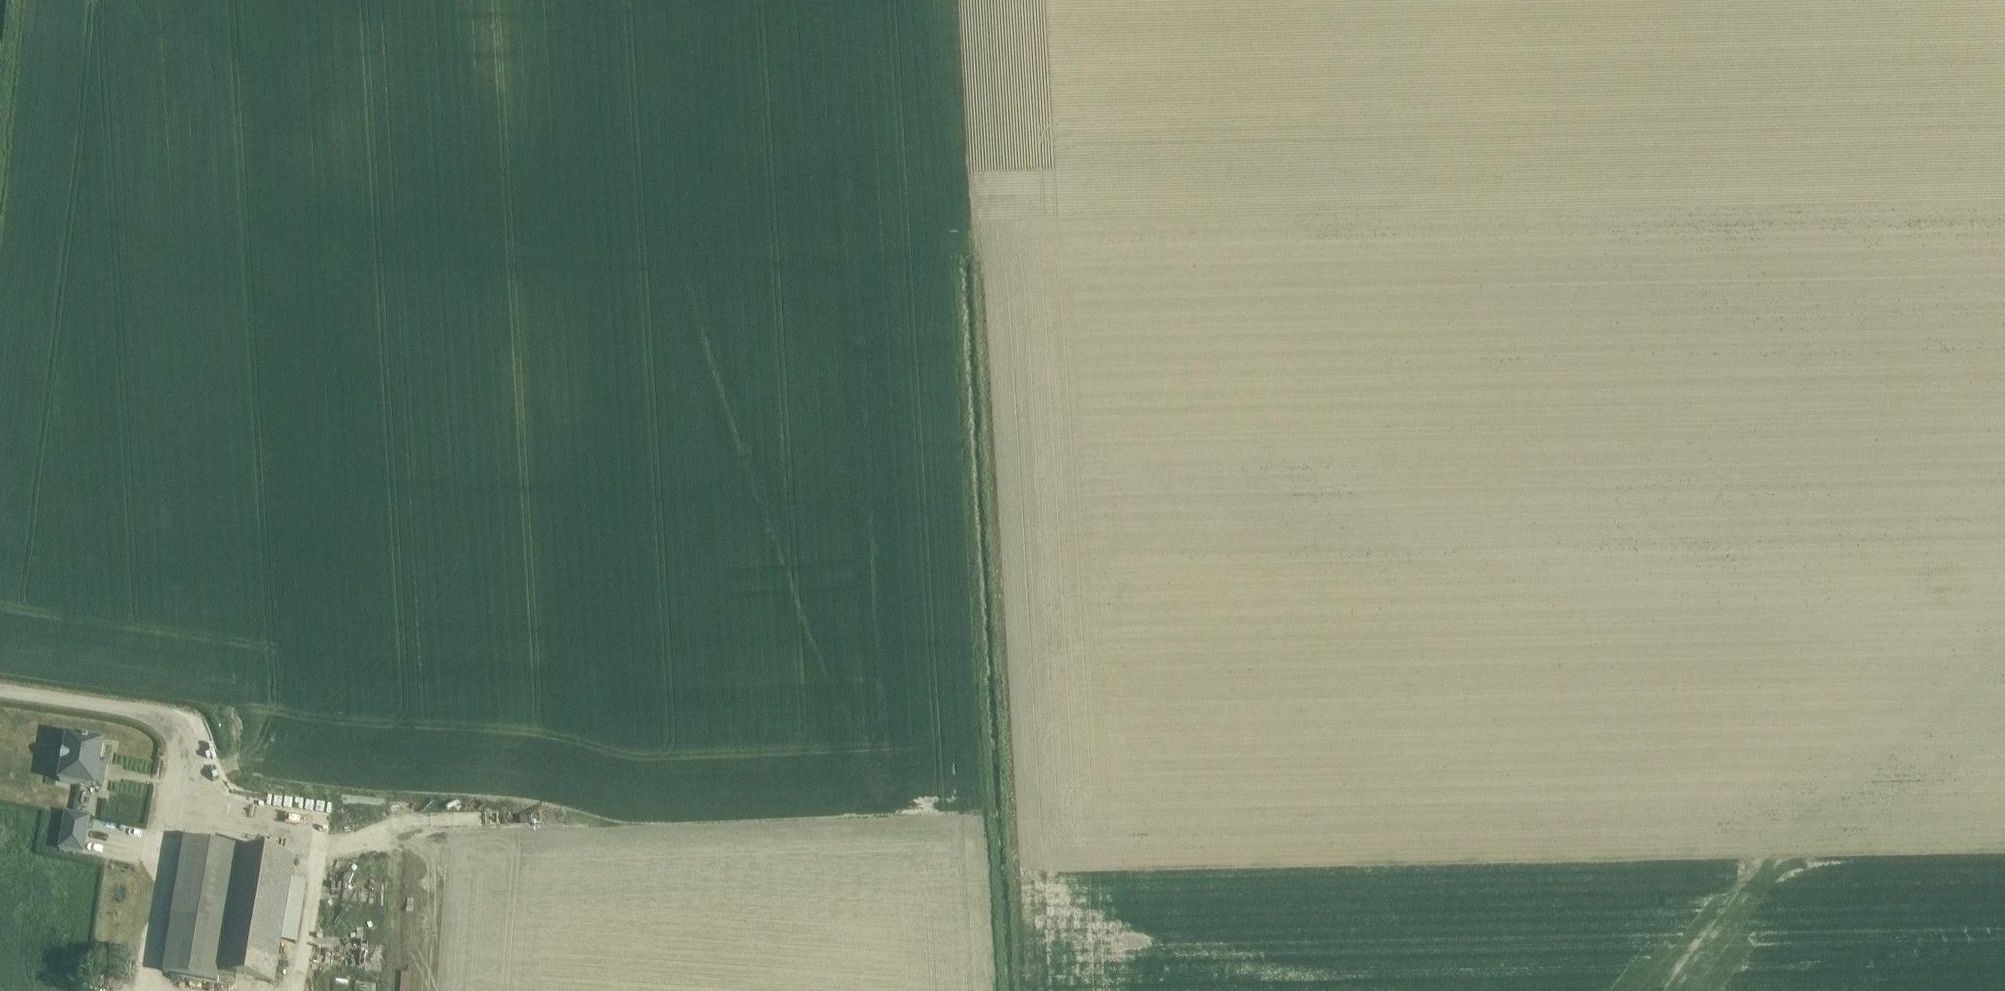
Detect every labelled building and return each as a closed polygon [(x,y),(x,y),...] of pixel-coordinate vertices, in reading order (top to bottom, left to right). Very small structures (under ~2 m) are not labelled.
[(64,765),(60,783),(102,790),(103,789),(96,788),(98,779),(104,780),(107,763),(101,762),(104,744),(69,737),(66,755),(64,754),(62,765),(64,765)] [(84,854),(90,819),(66,814),(60,850),(84,854)] [(184,841),(164,972),(216,980),(216,977),(217,976),(275,986),(296,859),(292,858),(184,841)] [(110,942),(109,953),(124,955),(126,944),(110,942)] [(324,987),(344,989),(345,977),(325,975),(324,987)]
